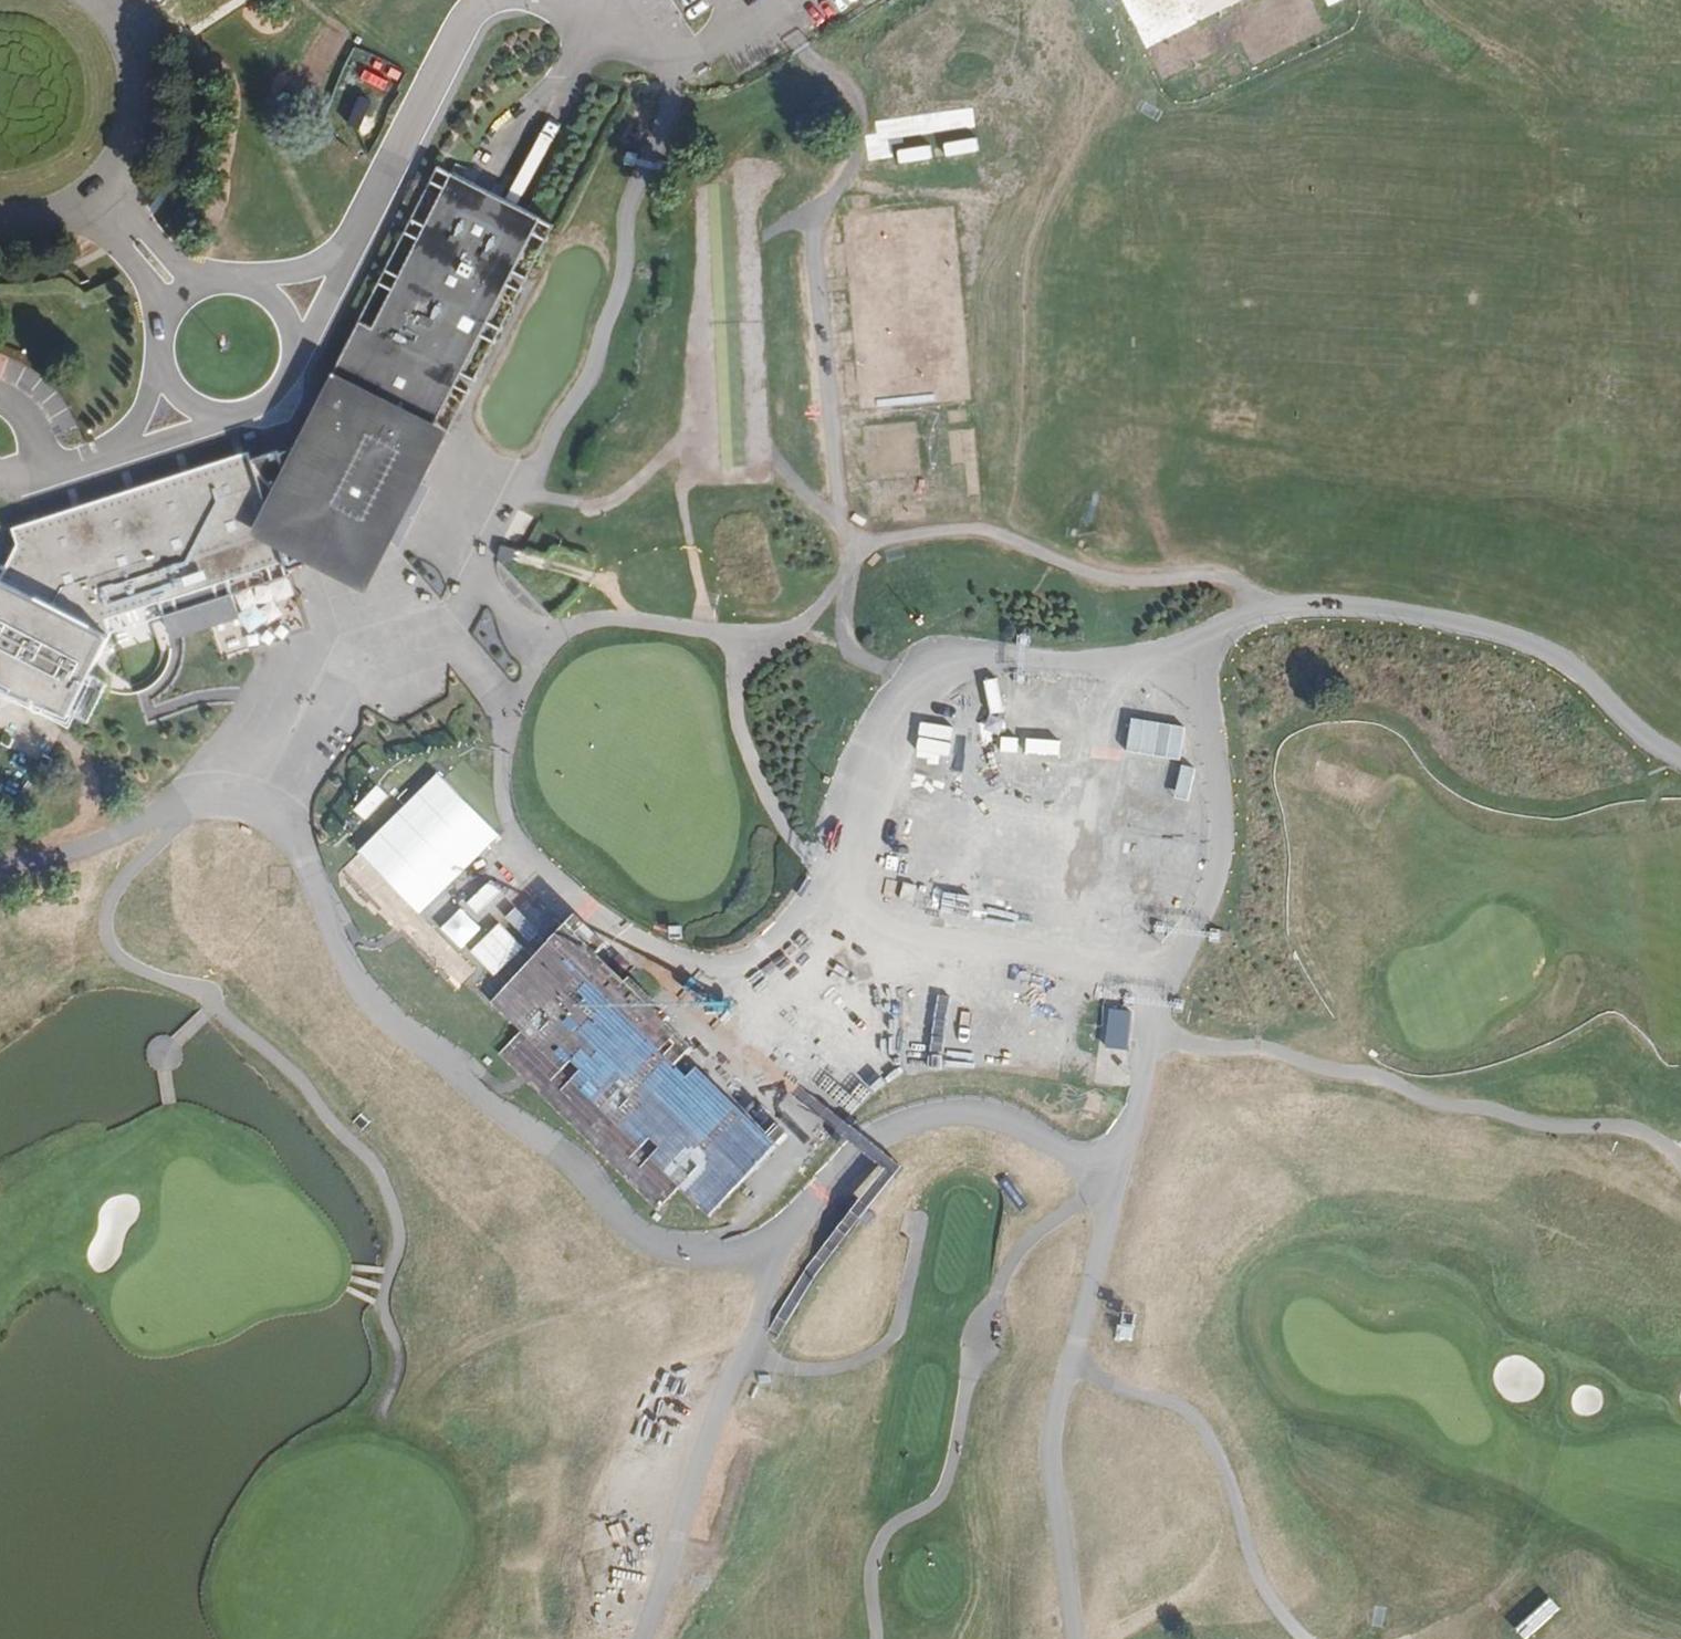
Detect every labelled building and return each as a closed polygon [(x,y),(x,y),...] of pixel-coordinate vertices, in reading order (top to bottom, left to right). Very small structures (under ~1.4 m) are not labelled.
[(328,407),(425,457),(438,434),(426,428),(539,211),(449,164),(370,315),(358,309),(323,375),(340,383),(328,407)] [(328,415),(421,466),(425,457),(328,407),(322,412),(328,415)] [(285,476),(290,480),(285,486),(282,493),(280,501),(278,508),(278,516),(278,523),(280,531),(282,538),(285,545),(289,552),(294,557),(299,563),(305,567),(312,571),(319,574),(324,575),(377,559),(369,549),(407,481),(419,487),(428,470),(328,415),(301,471),(285,476)] [(60,744),(105,663),(98,648),(150,632),(158,663),(228,643),(221,611),(279,593),(281,599),(309,590),(306,581),(324,575),(319,574),(312,571),(305,567),(299,563),(294,557),(289,552),(285,545),(282,538),(280,531),(278,523),(278,516),(278,508),(280,501),(282,493),(285,486),(290,480),(285,476),(247,487),(245,481),(9,554),(14,572),(0,600),(0,712),(60,744)] [(1101,1047),(1130,1048),(1131,1009),(1102,1008),(1101,1047)]
